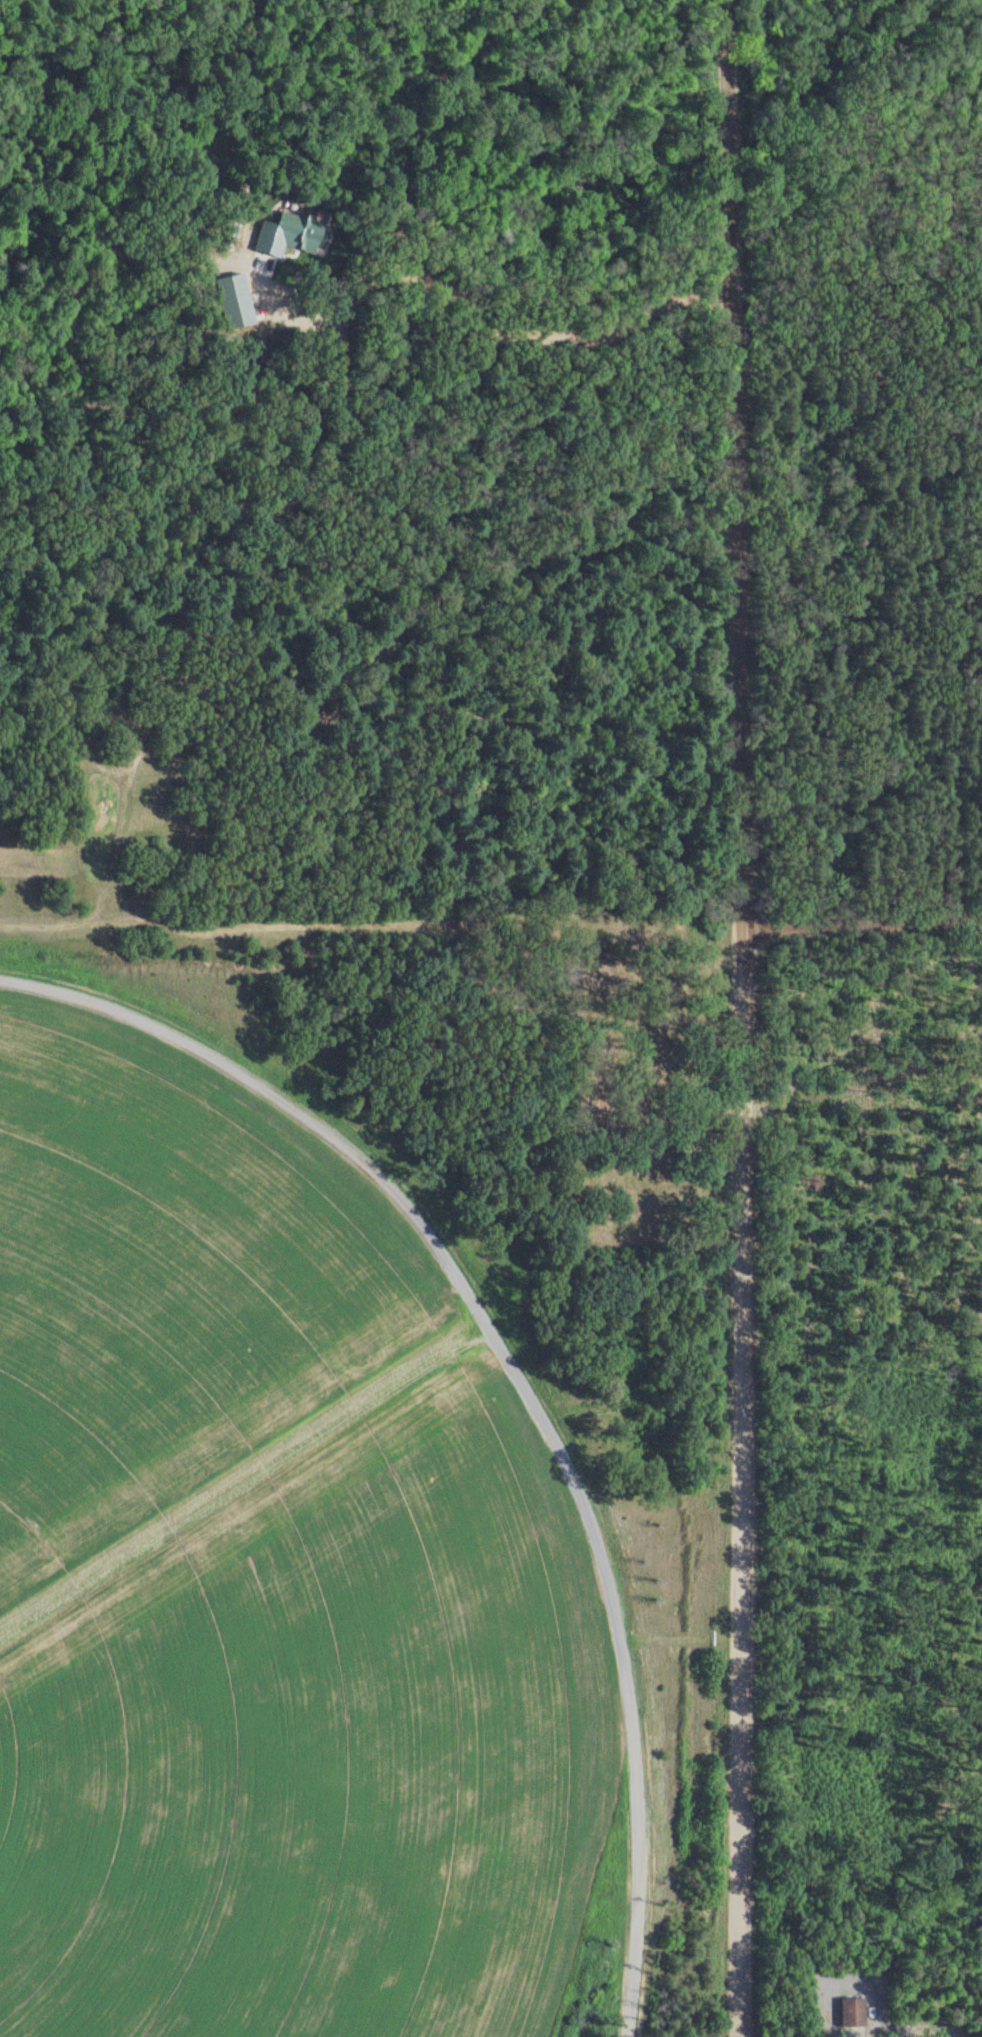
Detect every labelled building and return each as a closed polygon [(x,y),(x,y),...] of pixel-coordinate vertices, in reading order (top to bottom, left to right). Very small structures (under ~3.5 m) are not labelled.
[(261,218),(254,248),(280,255),(283,244),(315,252),(323,219),(280,208),(276,222),(261,218)] [(225,328),(255,321),(243,270),(214,277),(225,328)] [(866,1997),(840,1997),(840,2025),(866,2025),(866,1997)]
